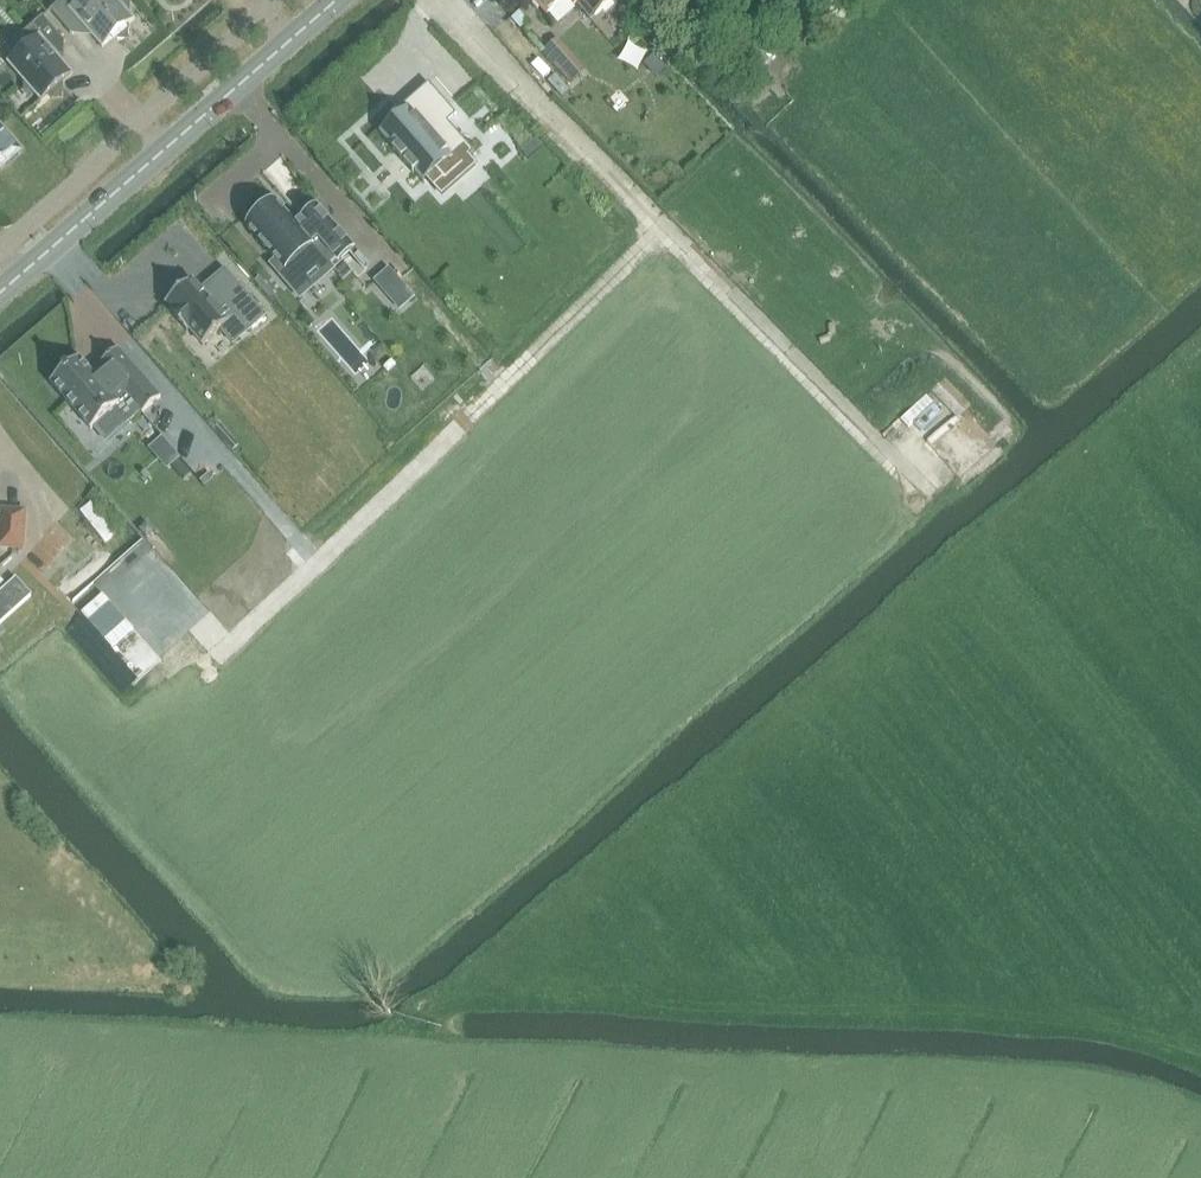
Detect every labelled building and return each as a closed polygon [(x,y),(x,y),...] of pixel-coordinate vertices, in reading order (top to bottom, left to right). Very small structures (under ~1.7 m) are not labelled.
[(51,10),(73,35),(84,26),(103,48),(115,37),(118,40),(130,41),(130,29),(128,26),(136,19),(119,0),(62,0),(51,10)] [(547,17),(566,0),(532,0),(547,17)] [(593,23),(599,18),(617,2),(615,0),(573,0),(593,23)] [(16,41),(23,49),(8,63),(41,101),(50,95),(52,97),(64,98),(65,87),(62,83),(74,73),(55,51),(66,41),(44,16),(16,41)] [(557,40),(543,52),(572,84),(585,72),(557,40)] [(401,121),(380,139),(422,188),(427,183),(441,199),(474,171),(467,163),(471,159),(447,131),(456,124),(429,91),(398,118),(401,121)] [(25,152),(0,123),(0,173),(25,152)] [(536,138),(522,151),(528,158),(543,146),(536,138)] [(308,211),(288,188),(259,213),(289,248),(285,251),(305,274),(337,246),(344,253),(367,233),(331,191),(308,211)] [(390,269),(376,281),(400,309),(415,297),(390,269)] [(205,348),(239,319),(251,333),(267,319),(227,272),(211,286),(212,288),(205,294),(194,282),(168,305),(174,313),(172,315),(189,334),(191,332),(205,348)] [(94,374),(81,359),(52,384),(92,430),(120,406),(132,421),(142,412),(144,414),(162,398),(119,349),(101,364),(103,366),(94,374)] [(361,359),(339,378),(394,441),(415,422),(361,359)] [(232,450),(238,445),(220,424),(214,429),(232,450)] [(0,519),(0,542),(2,542),(2,546),(23,548),(25,512),(4,511),(4,520),(0,519)] [(0,594),(0,625),(32,596),(17,579),(0,594)]
